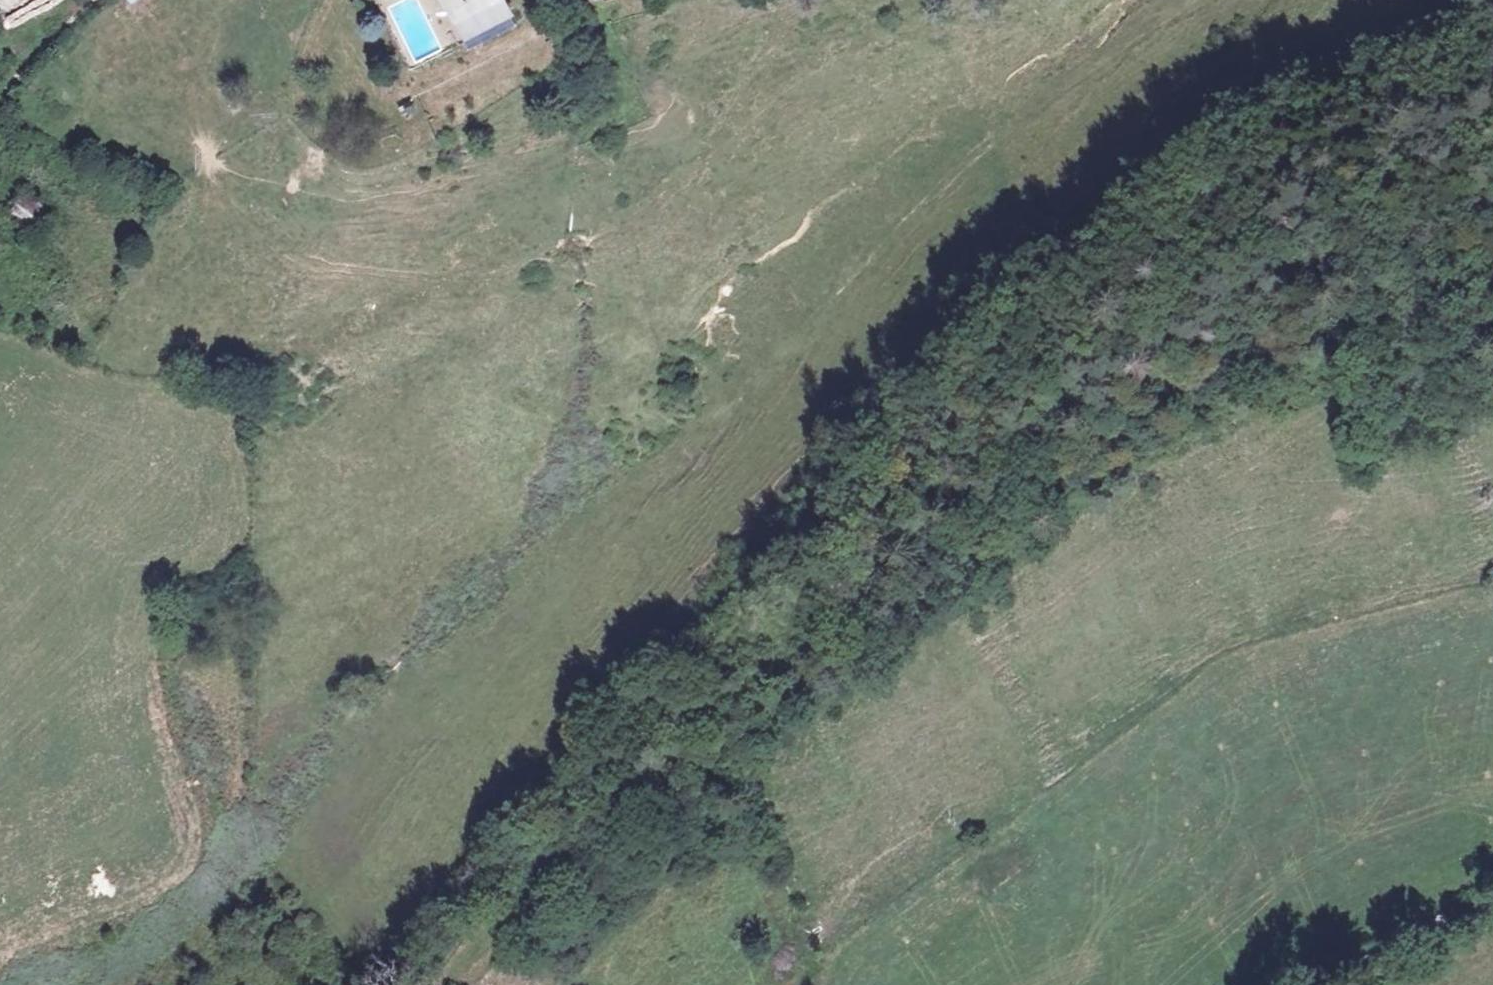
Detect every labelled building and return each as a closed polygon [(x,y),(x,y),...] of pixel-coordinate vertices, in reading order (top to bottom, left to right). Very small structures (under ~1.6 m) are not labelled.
[(468,11),(460,16),(472,34),(516,4),(513,0),(460,0),(468,11)] [(49,211),(18,193),(4,216),(36,234),(49,211)]
